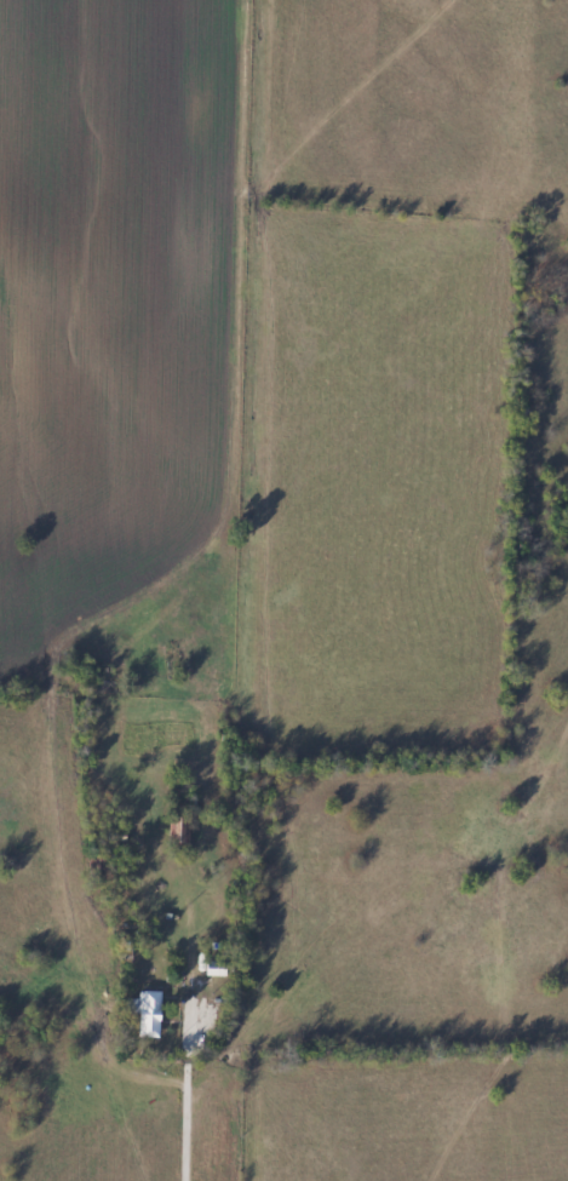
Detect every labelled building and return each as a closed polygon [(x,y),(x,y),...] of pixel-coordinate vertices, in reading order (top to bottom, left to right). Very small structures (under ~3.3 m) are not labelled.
[(191,845),(191,818),(171,818),(171,845),(191,845)] [(228,961),(203,962),(204,978),(229,976),(228,961)] [(142,993),(142,1038),(160,1038),(160,993),(142,993)] [(218,1033),(219,998),(210,998),(209,1033),(218,1033)]
